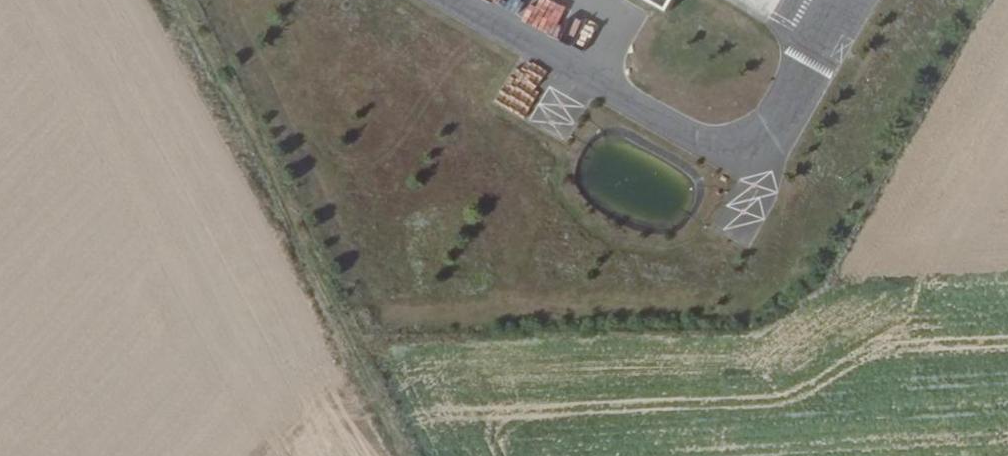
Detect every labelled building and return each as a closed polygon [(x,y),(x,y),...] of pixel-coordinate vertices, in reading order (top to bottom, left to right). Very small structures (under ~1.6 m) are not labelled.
[(677,19),(688,0),(645,0),(677,19)]
